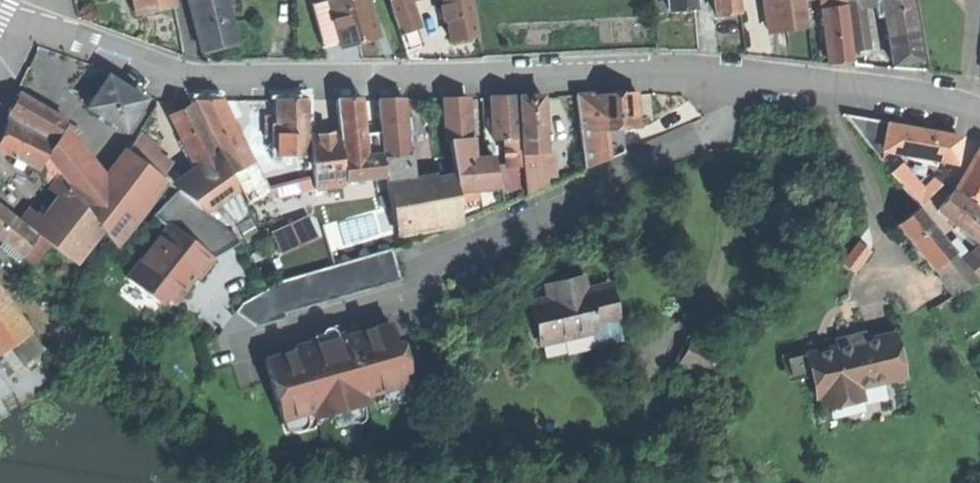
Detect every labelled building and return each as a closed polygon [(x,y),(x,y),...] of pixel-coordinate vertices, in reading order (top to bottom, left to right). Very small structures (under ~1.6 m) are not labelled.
[(174,6),(173,0),(132,0),(135,14),(155,10),(174,6)] [(191,12),(226,3),(225,0),(188,0),(191,12)] [(339,43),(327,0),(325,0),(310,4),(321,47),(339,43)] [(340,47),(360,42),(377,37),(367,0),(327,0),(339,43),(340,47)] [(411,0),(388,0),(399,35),(414,29),(418,27),(411,0)] [(475,37),(468,0),(443,0),(444,5),(447,21),(451,42),(463,39),(475,37)] [(670,13),(683,12),(695,11),(694,0),(669,0),(670,13)] [(739,14),(737,0),(715,0),(716,16),(727,15),(739,14)] [(806,32),(802,0),(775,0),(780,36),(793,34),(806,32)] [(824,23),(846,20),(844,0),(821,0),(824,23)] [(861,0),(847,0),(849,19),(863,17),(861,0)] [(889,37),(915,33),(910,0),(883,0),(884,5),(889,37)] [(219,48),(236,44),(230,20),(228,13),(226,3),(191,12),(202,53),(219,48)] [(867,49),(863,17),(849,19),(853,51),(859,50),(866,49),(867,49)] [(851,60),(846,20),(824,23),(824,27),(825,36),(828,62),(841,61),(851,60)] [(421,45),(414,29),(399,35),(406,51),(421,45)] [(908,64),(922,64),(915,33),(889,37),(893,65),(908,64)] [(88,107),(125,130),(137,111),(145,99),(127,87),(108,75),(88,107)] [(9,113),(55,138),(64,124),(67,121),(19,93),(13,104),(9,113)] [(623,130),(639,129),(637,94),(612,95),(594,96),(596,132),(623,130)] [(624,152),(623,130),(596,132),(594,96),(576,97),(584,168),(624,152)] [(519,97),(522,148),(543,145),(541,97),(528,97),(519,97)] [(491,98),(492,141),(505,141),(519,140),(517,98),(502,98),(491,98)] [(445,141),(450,141),(471,140),(468,99),(455,99),(441,100),(445,141)] [(336,100),(340,134),(341,153),(361,151),(361,148),(366,148),(361,100),(350,100),(336,100)] [(382,153),(382,159),(409,156),(407,135),(405,118),(403,100),(393,100),(378,100),(382,153)] [(195,101),(222,156),(237,149),(241,147),(219,101),(195,101)] [(291,101),(276,101),(276,118),(276,137),(277,156),(306,156),(306,101),(291,101)] [(181,109),(171,114),(198,163),(218,152),(191,104),(181,109)] [(142,115),(137,111),(125,130),(130,134),(142,115)] [(882,161),(884,149),(888,125),(889,122),(844,114),(882,161)] [(267,137),(276,137),(276,118),(266,118),(267,137)] [(414,118),(405,118),(407,135),(415,134),(414,118)] [(40,168),(46,156),(53,141),(10,120),(3,133),(0,140),(0,149),(18,158),(28,162),(40,168)] [(74,131),(64,124),(55,138),(59,141),(63,135),(67,139),(74,131)] [(911,129),(888,125),(884,149),(907,153),(911,129)] [(933,133),(911,129),(907,153),(923,156),(938,159),(956,162),(960,137),(933,133)] [(314,187),(345,184),(342,161),(341,153),(340,134),(322,136),(309,138),(314,187)] [(67,139),(63,135),(59,141),(48,156),(88,207),(104,186),(67,139)] [(143,135),(130,153),(146,164),(152,156),(159,147),(143,135)] [(450,141),(455,175),(457,189),(474,187),(472,161),(471,140),(450,141)] [(519,149),(519,140),(505,141),(508,166),(520,166),(519,149)] [(544,152),(543,145),(522,148),(519,149),(520,166),(521,179),(521,180),(545,178),(544,152)] [(978,202),(979,198),(979,146),(956,189),(978,202)] [(245,166),(237,149),(222,156),(230,173),(245,166)] [(362,155),(361,151),(341,153),(342,161),(367,159),(366,155),(362,155)] [(218,152),(198,163),(202,171),(220,158),(218,152)] [(551,153),(544,152),(545,178),(552,177),(551,153)] [(130,153),(104,186),(88,207),(87,208),(98,222),(110,238),(121,223),(134,207),(147,190),(159,174),(146,164),(130,153)] [(382,153),(366,155),(367,159),(342,161),(345,184),(385,179),(382,159),(382,153)] [(39,170),(53,185),(62,176),(46,156),(40,168),(39,170)] [(152,156),(146,164),(159,174),(165,166),(152,156)] [(411,177),(409,156),(382,159),(385,179),(411,177)] [(937,165),(938,159),(923,156),(922,162),(937,165)] [(25,169),(28,162),(18,158),(15,164),(25,169)] [(236,191),(220,158),(202,171),(182,187),(179,189),(206,211),(236,191)] [(474,187),(499,185),(495,167),(493,158),(472,161),(474,187)] [(253,161),(245,166),(230,173),(248,203),(268,193),(253,161)] [(892,173),(903,187),(913,178),(902,165),(892,173)] [(521,179),(520,166),(508,166),(495,167),(499,185),(521,179)] [(154,196),(166,180),(159,174),(147,190),(154,196)] [(455,175),(386,186),(394,225),(460,213),(457,189),(455,175)] [(50,189),(63,201),(72,190),(62,176),(53,185),(50,189)] [(545,185),(545,178),(521,180),(522,195),(545,185)] [(903,187),(919,205),(929,197),(913,178),(903,187)] [(43,224),(36,233),(38,234),(51,245),(69,258),(98,222),(87,208),(72,190),(63,201),(43,224)] [(938,210),(943,214),(958,194),(953,190),(946,200),(938,210)] [(237,237),(177,191),(154,216),(168,227),(128,278),(152,297),(156,291),(174,304),(190,283),(184,279),(191,271),(196,275),(199,278),(214,259),(240,243),(237,237)] [(979,243),(979,211),(958,194),(943,214),(979,243)] [(22,255),(26,250),(38,234),(36,233),(21,221),(0,204),(0,238),(22,255)] [(141,212),(134,207),(121,223),(128,229),(141,212)] [(907,218),(898,225),(934,269),(943,261),(955,252),(919,208),(907,218)] [(29,212),(21,221),(36,233),(43,224),(29,212)] [(285,253),(323,236),(313,213),(275,230),(285,253)] [(39,260),(51,245),(38,234),(26,250),(39,260)] [(963,262),(979,282),(979,281),(979,247),(963,262)] [(236,312),(255,326),(286,317),(285,313),(401,280),(391,249),(283,279),(242,302),(236,312)] [(963,262),(955,252),(943,261),(952,272),(963,262)] [(979,282),(963,262),(952,272),(946,276),(959,293),(979,282)] [(190,283),(196,275),(191,271),(184,279),(190,283)] [(534,304),(543,344),(596,332),(595,326),(616,321),(617,321),(609,287),(586,292),(583,279),(563,283),(548,287),(551,300),(534,304)] [(10,362),(32,351),(39,346),(0,294),(0,346),(10,362)] [(620,341),(616,321),(595,326),(596,332),(599,346),(620,341)] [(264,359),(281,419),(312,410),(314,417),(365,402),(363,396),(411,382),(400,342),(395,343),(389,323),(333,339),(332,336),(295,346),(296,350),(264,359)] [(894,334),(808,354),(818,398),(821,397),(824,410),(864,400),(861,388),(904,378),(894,334)] [(720,352),(693,339),(686,353),(713,366),(720,352)] [(679,366),(706,379),(713,366),(686,353),(679,366)]
